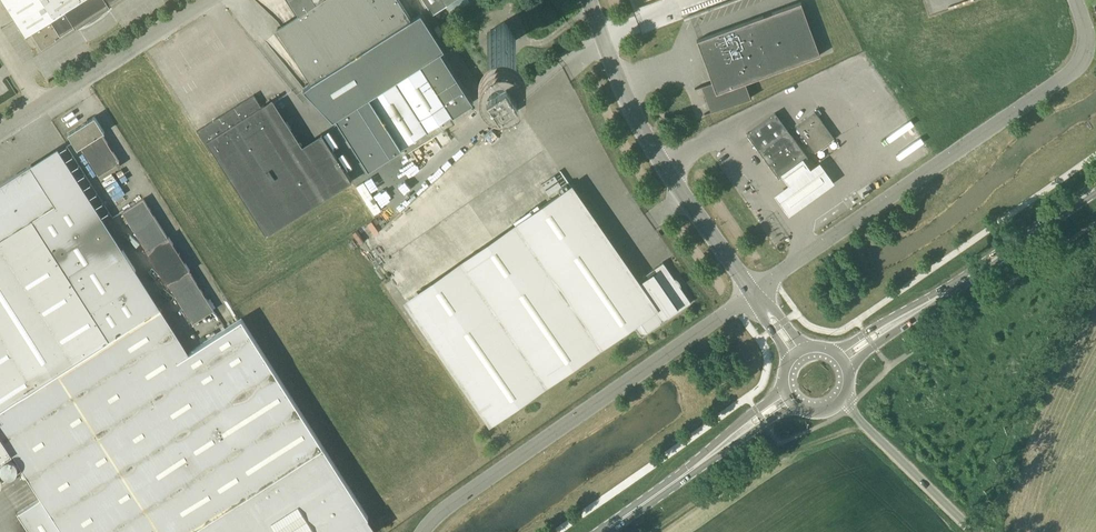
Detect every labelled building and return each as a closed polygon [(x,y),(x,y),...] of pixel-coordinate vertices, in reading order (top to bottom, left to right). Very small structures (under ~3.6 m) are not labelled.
[(16,19),(26,35),(31,31),(42,49),(57,40),(55,37),(75,25),(76,27),(110,5),(109,3),(114,0),(4,0),(16,19)] [(299,13),(277,27),(310,80),(303,87),(333,118),(336,116),(368,168),(427,131),(428,132),(427,130),(448,117),(449,119),(453,117),(451,115),(473,101),(440,50),(444,48),(421,12),(411,18),(400,0),(290,0),(299,13)] [(433,13),(453,0),(425,0),(433,13)] [(802,3),(801,1),(697,40),(712,82),(695,88),(695,89),(702,86),(706,97),(711,111),(704,113),(705,114),(752,97),(752,96),(751,96),(746,82),(821,54),(820,53),(819,54),(801,61),(787,20),(795,17),(790,6),(800,3),(802,3)] [(800,3),(790,6),(795,17),(787,20),(801,61),(819,54),(820,53),(802,3),(800,3)] [(499,50),(516,39),(505,21),(487,33),(499,50)] [(568,41),(561,41),(560,25),(552,26),(554,50),(569,49),(568,41)] [(886,105),(898,94),(894,89),(882,101),(886,105)] [(261,105),(254,94),(197,130),(212,150),(214,149),(268,233),(352,179),(328,142),(299,160),(264,104),(261,105)] [(881,112),(878,114),(884,125),(911,110),(907,103),(884,116),(881,112)] [(815,151),(834,137),(814,110),(795,124),(815,151)] [(790,135),(787,131),(788,130),(776,112),(747,133),(759,151),(763,148),(766,153),(763,155),(779,177),(783,175),(804,159),(808,156),(791,134),(790,135)] [(120,161),(102,133),(105,132),(95,116),(68,133),(78,149),(82,146),(99,174),(120,161)] [(792,217),(838,183),(823,164),(813,171),(804,159),(783,175),(790,185),(775,196),(792,217)] [(270,513),(293,498),(314,531),(376,531),(378,531),(240,318),(177,359),(79,204),(88,198),(64,160),(39,176),(31,165),(0,184),(0,461),(13,453),(41,497),(18,512),(31,531),(282,531),(270,513)] [(401,191),(397,182),(381,190),(380,188),(372,192),(366,180),(358,185),(372,213),(392,203),(389,197),(401,191)] [(168,236),(144,198),(123,211),(147,248),(194,321),(214,309),(190,271),(191,270),(169,236),(168,236)] [(349,213),(361,205),(357,199),(345,206),(349,213)] [(432,342),(489,424),(634,323),(642,335),(661,322),(659,319),(665,314),(668,318),(691,302),(663,262),(638,279),(601,226),(432,342)] [(1,466),(1,467),(1,468),(2,469),(2,470),(3,471),(4,472),(5,473),(6,473),(8,474),(9,474),(10,474),(11,474),(12,473),(14,473),(15,472),(15,471),(16,470),(17,469),(17,468),(18,467),(18,466),(18,464),(18,463),(17,462),(16,460),(16,459),(15,459),(14,458),(13,457),(12,457),(10,457),(9,457),(8,457),(7,457),(6,458),(4,458),(4,459),(3,460),(2,461),(1,462),(1,463),(1,464),(1,466)]
